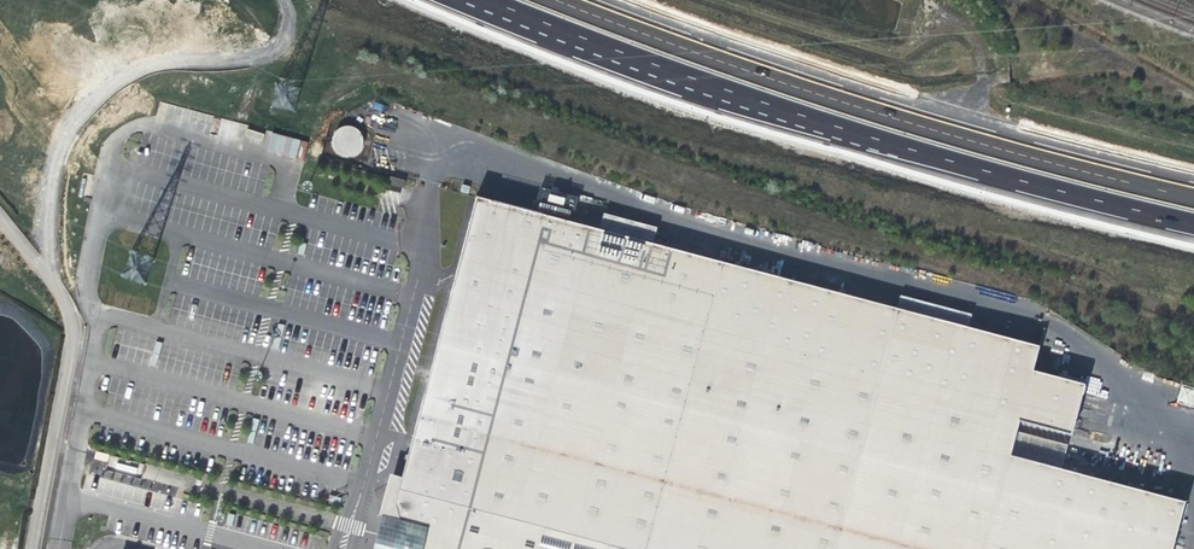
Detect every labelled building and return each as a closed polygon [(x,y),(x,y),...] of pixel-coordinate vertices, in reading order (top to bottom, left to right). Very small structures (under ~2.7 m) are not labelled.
[(363,144),(363,141),(363,140),(362,137),(361,134),(360,133),(357,130),(356,129),(353,128),(351,127),(347,127),(344,127),(339,129),(336,133),(334,136),(333,140),(333,146),(335,151),(337,152),(339,154),(342,156),(343,157),(345,157),(347,157),(350,157),(352,157),(355,156),(358,153),(359,152),(360,151),(362,148),(363,146),(363,144)] [(260,143),(263,134),(247,129),(245,139),(260,143)] [(266,150),(303,160),(307,141),(270,132),(266,150)] [(403,188),(405,181),(390,177),(389,184),(403,188)] [(547,210),(551,194),(552,191),(541,188),(534,212),(545,215),(547,210)] [(563,214),(568,195),(552,191),(551,194),(557,196),(553,212),(547,210),(545,215),(571,222),(578,198),(574,197),(569,216),(563,214)] [(553,212),(557,196),(551,194),(547,210),(553,212)] [(569,216),(574,197),(568,195),(563,214),(569,216)] [(402,478),(395,504),(400,522),(398,531),(395,530),(394,531),(392,531),(390,532),(389,535),(388,535),(388,536),(388,537),(388,538),(388,539),(388,541),(388,542),(389,543),(390,545),(391,546),(392,546),(393,546),(394,547),(393,548),(1172,548),(1182,511),(1164,506),(1166,497),(1010,456),(991,451),(1000,417),(1019,422),(1071,435),(1085,384),(1033,371),(1039,346),(967,327),(897,309),(653,244),(600,230),(571,222),(545,215),(534,212),(521,220),(512,206),(499,214),(492,201),(476,197),(402,478)] [(512,206),(492,201),(499,214),(512,206)] [(521,220),(534,212),(512,206),(521,220)] [(653,244),(657,228),(604,213),(600,230),(653,244)] [(304,254),(307,243),(300,242),(298,253),(304,254)] [(127,265),(128,266),(125,277),(144,283),(151,258),(131,252),(127,265)] [(971,315),(901,295),(897,309),(967,327),(971,315)] [(279,349),(285,326),(278,325),(272,347),(279,349)] [(157,367),(163,344),(156,342),(150,365),(157,367)] [(1193,407),(1193,389),(1180,387),(1177,404),(1193,407)] [(1010,456),(1019,422),(1000,417),(991,451),(1010,456)] [(254,443),(260,421),(253,419),(247,441),(254,443)] [(332,465),(336,453),(329,451),(326,463),(332,465)] [(394,547),(393,546),(392,546),(391,546),(390,545),(389,543),(388,542),(388,541),(388,539),(388,538),(388,537),(388,536),(388,535),(389,535),(390,532),(392,531),(394,531),(395,530),(398,531),(400,522),(395,504),(402,478),(391,474),(380,515),(383,516),(378,533),(374,548),(393,548),(394,547)] [(339,505),(342,493),(316,486),(316,488),(316,498),(339,505)] [(1182,511),(1184,502),(1166,497),(1164,506),(1182,511)]
